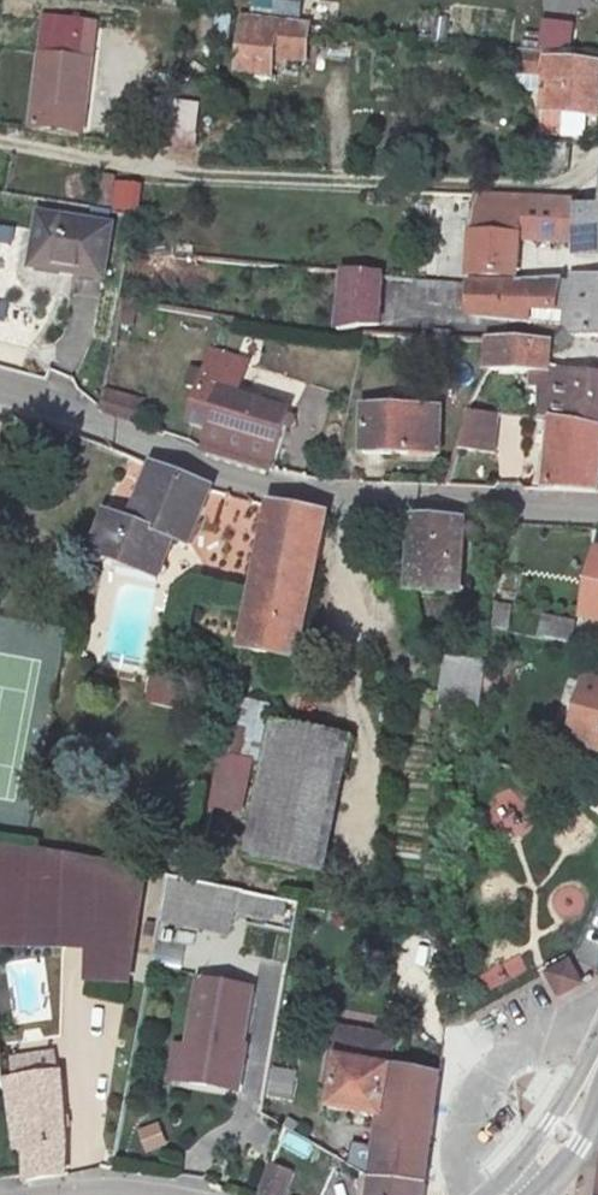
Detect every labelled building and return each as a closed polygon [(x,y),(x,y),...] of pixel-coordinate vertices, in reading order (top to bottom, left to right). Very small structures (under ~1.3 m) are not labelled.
[(50,12),(34,120),(90,131),(95,57),(82,54),(87,18),(50,12)] [(319,26),(250,19),(244,69),(285,76),(287,63),(316,64),(319,26)] [(594,50),(519,41),(516,59),(532,61),(527,102),(583,110),(594,50)] [(167,102),(169,147),(197,146),(195,100),(167,102)] [(545,159),(561,160),(561,156),(575,157),(576,134),(547,133),(545,159)] [(560,180),(561,200),(590,202),(595,158),(575,157),(561,156),(561,160),(560,180)] [(561,200),(562,214),(597,218),(597,158),(595,158),(590,202),(561,200)] [(112,209),(140,209),(140,181),(112,180),(112,209)] [(101,219),(31,206),(20,253),(59,262),(59,268),(91,274),(101,219)] [(557,268),(553,301),(551,318),(597,322),(597,265),(559,261),(557,268)] [(553,301),(557,268),(457,265),(456,299),(516,308),(516,299),(553,301)] [(384,330),(392,277),(348,274),(346,325),(384,330)] [(531,362),(536,333),(477,330),(474,355),(531,362)] [(206,415),(199,438),(263,452),(279,391),(241,384),(247,351),(209,340),(187,409),(206,415)] [(597,396),(597,394),(597,365),(548,358),(544,389),(597,396)] [(90,401),(126,413),(134,383),(95,372),(90,401)] [(355,386),(352,430),(426,433),(430,389),(355,386)] [(597,396),(544,389),(542,404),(593,419),(597,420),(597,396)] [(593,419),(542,404),(512,402),(512,414),(539,418),(534,475),(586,480),(593,419)] [(430,470),(459,469),(463,438),(442,435),(430,470)] [(150,459),(123,519),(113,551),(155,563),(167,534),(179,540),(204,484),(150,459)] [(246,520),(250,500),(218,494),(214,515),(246,520)] [(266,498),(236,645),(296,655),(321,510),(266,498)] [(113,551),(123,519),(99,511),(85,550),(111,559),(113,551)] [(410,585),(442,587),(453,587),(455,520),(413,518),(410,585)] [(583,614),(597,617),(597,556),(583,614)] [(570,642),(575,619),(541,613),(536,635),(570,642)] [(443,696),(480,700),(485,656),(449,652),(443,696)] [(150,676),(145,699),(175,706),(181,683),(150,676)] [(597,677),(580,741),(597,746),(597,677)] [(325,862),(348,752),(352,731),(269,713),(264,732),(242,845),(325,862)] [(0,847),(0,946),(97,946),(98,987),(146,985),(154,865),(0,847)] [(159,925),(234,931),(237,885),(163,879),(159,925)] [(521,956),(478,971),(485,989),(527,974),(521,956)] [(574,960),(548,975),(562,999),(588,984),(574,960)] [(267,988),(204,978),(191,1045),(179,1043),(171,1082),(248,1096),(267,988)] [(63,989),(38,983),(35,996),(62,1002),(63,989)] [(382,1194),(433,1194),(436,1177),(437,1153),(446,1079),(399,1071),(404,1043),(347,1033),(342,1062),(346,1062),(342,1086),(337,1112),(388,1122),(384,1177),(382,1194)] [(10,1076),(20,1140),(24,1170),(73,1166),(68,1128),(57,1055),(38,1059),(40,1070),(10,1076)] [(342,1086),(346,1062),(342,1062),(338,1085),(342,1086)] [(145,1153),(167,1145),(158,1121),(136,1130),(145,1153)] [(294,1169),(267,1161),(257,1194),(286,1194),(294,1169)]
